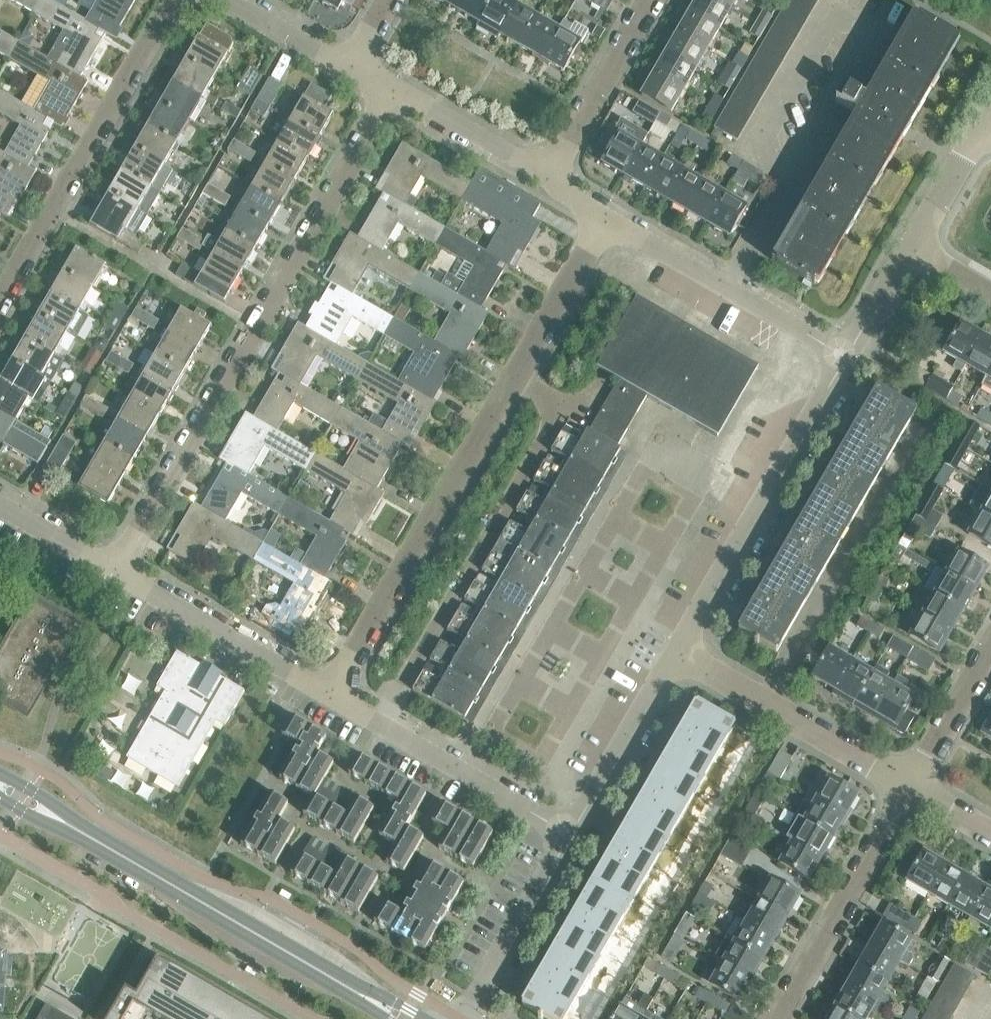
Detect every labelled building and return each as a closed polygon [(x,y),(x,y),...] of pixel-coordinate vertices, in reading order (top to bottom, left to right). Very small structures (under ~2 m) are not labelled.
[(42,0),(8,0),(34,15),(42,0)] [(34,15),(72,36),(56,64),(79,77),(105,32),(85,21),(64,9),(49,0),(42,0),(34,15)] [(64,9),(69,0),(49,0),(64,9)] [(85,21),(105,32),(108,34),(116,21),(122,24),(135,0),(97,0),(85,21)] [(338,10),(343,1),(352,6),(355,0),(320,0),(338,10)] [(463,0),(439,0),(457,10),(463,0)] [(457,10),(478,22),(491,0),(463,0),(457,10)] [(478,22),(476,26),(497,38),(499,34),(516,5),(519,0),(491,0),(478,22)] [(606,12),(613,0),(585,0),(606,12)] [(689,11),(720,28),(732,7),(720,0),(695,0),(689,11)] [(811,12),(791,0),(788,0),(783,9),(805,21),(811,12)] [(811,12),(817,2),(814,0),(791,0),(811,12)] [(499,34),(520,46),(537,17),(516,5),(499,34)] [(777,19),(799,31),(805,21),(783,9),(777,19)] [(708,49),(720,28),(689,11),(677,32),(708,49)] [(757,21),(766,27),(772,16),(763,11),(757,21)] [(910,30),(932,43),(940,30),(918,16),(910,30)] [(520,46),(541,58),(557,29),(537,17),(520,46)] [(793,41),(799,31),(777,19),(772,28),(793,41)] [(558,29),(557,29),(541,58),(562,71),(579,41),(568,35),(573,26),(564,20),(558,29)] [(766,27),(757,21),(750,34),(759,39),(766,27)] [(597,26),(592,34),(599,39),(604,31),(597,26)] [(788,51),(793,41),(772,28),(766,38),(788,51)] [(834,101),(860,116),(882,129),(875,141),(868,154),(861,166),(854,178),(847,190),(840,202),(833,215),(826,227),(819,239),(812,251),(805,264),(797,276),(812,284),(955,39),(940,30),(932,43),(924,57),(916,71),(908,85),(900,99),(892,113),(870,100),(843,86),(834,101)] [(910,30),(908,34),(902,44),(924,57),(932,43),(910,30)] [(8,59),(18,42),(0,31),(0,54),(8,59)] [(677,32),(665,53),(695,70),(708,49),(677,32)] [(189,51),(180,46),(176,54),(216,78),(229,56),(197,37),(189,51)] [(782,61),(788,51),(766,38),(760,48),(782,61)] [(18,42),(8,59),(49,82),(33,111),(53,123),(57,124),(65,110),(70,113),(87,82),(79,77),(56,64),(18,42)] [(902,44),(894,58),(916,71),(924,57),(902,44)] [(776,71),(782,61),(760,48),(754,58),(776,71)] [(742,69),(748,58),(739,52),(733,63),(742,69)] [(665,53),(653,74),(683,91),(695,70),(665,53)] [(171,62),(179,67),(171,81),(204,100),(216,78),(176,54),(171,62)] [(770,81),(776,71),(754,58),(748,68),(770,81)] [(886,72),(908,85),(916,71),(894,58),(886,72)] [(726,75),(735,81),(742,69),(733,63),(726,75)] [(262,74),(252,68),(249,66),(236,89),(249,96),(262,74)] [(743,78),(764,91),(770,81),(748,68),(743,78)] [(878,86),(900,99),(908,85),(886,72),(878,86)] [(641,95),(671,112),(683,91),(653,74),(641,95)] [(283,86),(269,78),(256,101),(270,109),(283,86)] [(758,101),(764,91),(743,78),(737,88),(758,101)] [(155,91),(151,99),(191,122),(204,100),(171,81),(163,95),(155,91)] [(870,100),(892,113),(900,99),(878,86),(870,100)] [(753,110),(758,101),(737,88),(731,98),(753,110)] [(20,125),(3,154),(27,168),(53,123),(33,111),(0,92),(0,114),(20,125)] [(718,111),(724,100),(715,94),(708,105),(718,111)] [(289,120),(321,138),(334,116),(302,97),(289,120)] [(747,120),(753,110),(731,98),(725,108),(747,120)] [(178,144),(191,122),(151,99),(146,107),(154,111),(145,125),(178,144)] [(270,109),(256,101),(251,111),(265,119),(270,109)] [(633,113),(629,120),(649,132),(655,122),(660,113),(639,101),(633,112),(633,113)] [(718,111),(708,105),(701,117),(711,123),(718,111)] [(741,130),(747,120),(725,108),(719,118),(741,130)] [(660,113),(655,122),(676,134),(681,125),(671,119),(660,113)] [(860,116),(853,129),(875,141),(882,129),(860,116)] [(713,127),(735,140),(741,130),(719,118),(713,127)] [(276,142),(308,161),(321,138),(289,120),(276,142)] [(130,136),(125,143),(165,166),(178,144),(145,125),(137,140),(130,136)] [(602,162),(624,175),(641,146),(619,133),(618,134),(609,128),(601,141),(611,147),(602,162)] [(714,129),(710,136),(717,139),(720,133),(714,129)] [(868,154),(875,141),(853,129),(846,141),(868,154)] [(685,139),(696,146),(702,137),(690,130),(685,139)] [(702,137),(696,146),(708,153),(713,143),(702,137)] [(228,149),(239,156),(245,146),(233,140),(228,149)] [(846,141),(839,153),(861,166),(868,154),(846,141)] [(308,161),(276,142),(263,165),(295,183),(308,161)] [(173,171),(165,166),(125,143),(121,151),(128,156),(120,170),(152,188),(161,193),(173,171)] [(375,189),(383,193),(404,206),(420,177),(461,200),(471,183),(402,143),(375,189)] [(245,146),(239,156),(250,163),(256,153),(245,146)] [(624,175),(645,187),(662,158),(641,146),(624,175)] [(1,214),(4,216),(13,201),(18,204),(36,173),(27,168),(3,154),(0,152),(0,213),(1,214)] [(839,153),(832,165),(854,178),(861,166),(839,153)] [(743,161),(732,154),(727,164),(738,171),(743,161)] [(683,170),(682,170),(662,158),(645,187),(666,199),(683,170)] [(688,161),(683,170),(666,199),(687,211),(704,182),(691,175),(696,166),(688,161)] [(764,174),(743,161),(738,171),(732,181),(743,187),(748,179),(758,185),(764,174)] [(282,205),(295,183),(263,165),(250,187),(282,205)] [(847,190),(854,178),(832,165),(825,177),(847,190)] [(112,184),(104,180),(100,188),(139,211),(152,188),(120,170),(112,184)] [(825,177),(818,190),(840,202),(847,190),(825,177)] [(725,194),(704,182),(687,211),(708,224),(725,194)] [(471,183),(461,200),(502,223),(485,253),(506,265),(513,269),(540,223),(471,183)] [(213,200),(219,191),(208,184),(202,194),(213,200)] [(250,187),(237,209),(269,227),(282,205),(250,187)] [(100,188),(95,196),(103,200),(94,214),(102,219),(96,230),(117,242),(123,232),(126,234),(126,233),(135,238),(148,216),(139,211),(100,188)] [(833,215),(840,202),(818,190),(811,202),(833,215)] [(231,197),(219,191),(213,200),(225,207),(231,197)] [(404,206),(383,193),(357,237),(381,251),(397,223),(435,245),(444,229),(404,206)] [(725,194),(708,224),(729,236),(746,207),(725,194)] [(811,202),(804,214),(826,227),(833,215),(811,202)] [(257,250),(269,227),(237,209),(225,231),(257,250)] [(804,214),(797,226),(819,239),(826,227),(804,214)] [(812,251),(819,239),(797,226),(790,239),(812,251)] [(188,245),(194,235),(182,228),(177,238),(188,245)] [(506,265),(485,253),(444,229),(435,245),(473,267),(463,283),(446,273),(439,284),(481,308),(506,265)] [(225,231),(212,254),(244,272),(257,250),(225,231)] [(123,232),(117,242),(138,255),(145,244),(135,238),(126,233),(126,234),(123,232)] [(323,278),(330,283),(353,296),(368,268),(409,291),(419,273),(381,251),(357,237),(349,233),(323,278)] [(205,241),(194,235),(188,245),(200,251),(205,241)] [(790,239),(782,251),(805,264),(812,251),(790,239)] [(67,262),(59,258),(55,265),(95,288),(107,267),(75,249),(67,262)] [(782,251),(775,263),(797,276),(805,264),(782,251)] [(212,254),(200,274),(199,275),(202,277),(196,289),(216,300),(222,289),(231,294),(244,272),(212,254)] [(181,264),(174,276),(196,289),(202,277),(199,275),(200,274),(181,264)] [(58,277),(50,292),(82,311),(95,288),(55,265),(51,273),(58,277)] [(419,273),(409,291),(450,314),(433,343),(454,355),(462,359),(488,313),(481,308),(439,284),(419,273)] [(393,319),(353,296),(330,283),(305,328),(329,342),(346,313),(384,335),(393,319)] [(90,316),(82,311),(50,292),(41,307),(33,303),(29,311),(69,334),(77,338),(90,316)] [(618,380),(647,396),(717,437),(757,367),(637,298),(597,368),(618,380)] [(116,306),(111,316),(121,322),(126,313),(116,306)] [(131,317),(142,324),(148,314),(137,307),(131,317)] [(192,316),(180,309),(167,331),(199,350),(212,328),(202,322),(206,315),(197,309),(192,316)] [(32,323),(24,337),(56,355),(69,334),(29,311),(25,318),(32,323)] [(148,314),(142,324),(154,330),(159,321),(148,314)] [(393,319),(384,335),(421,357),(405,385),(428,399),(454,355),(433,343),(393,319)] [(271,369),(278,373),(300,386),(316,358),(357,382),(367,364),(358,358),(329,342),(305,328),(297,323),(271,369)] [(962,324),(954,337),(944,331),(934,347),(957,360),(954,365),(963,370),(965,365),(966,366),(983,336),(962,324)] [(199,350),(167,331),(154,353),(186,372),(199,350)] [(966,366),(987,378),(990,371),(990,341),(983,336),(966,366)] [(16,351),(8,347),(4,354),(52,382),(65,360),(56,355),(24,337),(16,351)] [(93,348),(100,353),(105,344),(98,340),(93,348)] [(105,361),(117,368),(122,358),(111,352),(105,361)] [(359,355),(358,358),(367,364),(373,354),(369,352),(359,355)] [(186,372),(154,353),(141,375),(174,394),(186,372)] [(0,379),(0,383),(31,400),(39,405),(52,382),(4,354),(0,361),(0,363),(7,367),(0,379)] [(134,365),(122,358),(117,368),(128,375),(134,365)] [(80,370),(88,374),(94,364),(86,360),(80,370)] [(428,399),(405,385),(367,364),(357,382),(397,405),(387,422),(372,413),(366,424),(381,432),(403,445),(410,449),(436,403),(428,399)] [(987,378),(982,386),(990,391),(990,371),(987,378)] [(924,387),(946,399),(951,391),(961,374),(956,372),(950,382),(949,382),(947,384),(931,375),(924,387)] [(331,425),(341,409),(337,407),(333,404),(300,386),(278,373),(253,418),(277,432),(294,403),(331,425)] [(174,394),(141,375),(129,398),(161,416),(174,394)] [(601,393),(608,397),(637,414),(647,396),(618,380),(614,386),(607,382),(601,393)] [(73,382),(68,391),(76,396),(81,386),(73,382)] [(18,423),(31,400),(0,383),(0,412),(18,423)] [(877,431),(898,443),(904,432),(883,420),(889,410),(895,399),(878,390),(844,450),(861,459),(865,452),(871,441),(877,431)] [(76,396),(68,391),(65,396),(73,401),(76,396)] [(951,391),(946,399),(946,400),(957,407),(962,397),(951,391)] [(591,410),(598,414),(627,431),(637,414),(608,397),(601,393),(591,410)] [(334,395),(331,399),(333,404),(337,407),(342,406),(344,401),(343,397),(339,394),(334,395)] [(80,406),(91,412),(97,402),(86,396),(80,406)] [(129,398),(116,420),(148,438),(161,416),(129,398)] [(889,410),(910,422),(916,411),(895,399),(889,410)] [(108,409),(97,402),(91,412),(103,419),(108,409)] [(62,405),(55,416),(64,420),(70,410),(62,405)] [(990,419),(990,414),(981,408),(976,418),(988,424),(990,419)] [(341,409),(331,425),(358,441),(343,470),(377,490),(403,445),(381,432),(366,424),(341,409)] [(883,420),(904,432),(910,422),(889,410),(883,420)] [(0,412),(0,442),(5,445),(18,423),(0,412)] [(218,459),(226,464),(247,476),(264,449),(304,472),(315,454),(277,432),(253,418),(245,413),(218,459)] [(617,448),(627,431),(598,414),(588,431),(617,448)] [(135,460),(148,438),(116,420),(103,442),(135,460)] [(567,425),(562,433),(580,443),(584,435),(567,425)] [(45,427),(41,434),(48,439),(53,431),(45,427)] [(569,462),(603,481),(621,451),(617,448),(588,431),(587,431),(584,435),(580,443),(561,433),(551,451),(569,462)] [(871,441),(892,453),(898,443),(877,431),(871,441)] [(956,442),(966,448),(972,437),(962,432),(956,442)] [(57,445),(71,452),(76,443),(63,435),(57,445)] [(865,452),(886,464),(892,453),(871,441),(865,452)] [(123,483),(135,460),(103,442),(90,464),(123,483)] [(966,448),(956,442),(949,454),(959,460),(966,448)] [(44,467),(54,473),(58,475),(71,452),(57,445),(44,467)] [(828,515),(849,527),(855,517),(835,505),(841,494),(847,483),(853,473),(859,462),(861,459),(844,450),(809,510),(826,520),(828,515)] [(859,462),(880,474),(886,464),(865,452),(861,459),(859,462)] [(315,454),(304,472),(345,496),(329,524),(350,536),(358,541),(384,494),(377,490),(343,470),(315,454)] [(548,454),(544,462),(563,473),(567,465),(548,454)] [(533,481),(552,491),(586,511),(603,481),(569,462),(567,465),(563,473),(544,462),(533,481)] [(853,473),(873,485),(880,474),(859,462),(853,473)] [(110,505),(123,483),(90,464),(77,487),(110,505)] [(289,500),(247,476),(226,464),(201,508),(226,522),(242,494),(280,516),(289,500)] [(847,483),(867,495),(873,485),(853,473),(847,483)] [(942,490),(948,479),(939,473),(932,484),(942,490)] [(300,482),(292,496),(302,502),(310,488),(300,482)] [(841,494),(861,506),(867,495),(847,483),(841,494)] [(533,486),(529,494),(545,503),(550,495),(533,486)] [(526,492),(516,511),(534,522),(569,541),(586,511),(552,491),(550,495),(545,503),(529,494),(526,492)] [(936,527),(943,516),(930,509),(937,498),(928,493),(915,515),(936,527)] [(835,505),(855,517),(861,506),(841,494),(835,505)] [(990,518),(990,495),(981,512),(990,518)] [(280,516),(317,537),(301,566),(325,579),(350,536),(329,524),(289,500),(280,516)] [(252,560),(262,543),(226,522),(201,508),(193,503),(166,549),(195,566),(212,537),(252,560)] [(826,520),(809,510),(774,571),(791,580),(792,578),(798,568),(804,557),(810,547),(816,536),(822,526),(826,520)] [(981,512),(969,534),(990,546),(990,518),(981,512)] [(843,538),(846,532),(849,527),(828,515),(826,520),(822,526),(843,538)] [(936,527),(915,515),(902,538),(911,543),(917,532),(930,539),(936,527)] [(498,540),(518,551),(552,571),(569,541),(534,522),(529,531),(508,522),(498,540)] [(816,536),(837,548),(843,538),(822,526),(816,536)] [(255,538),(262,542),(268,531),(261,527),(255,538)] [(810,547),(831,559),(837,548),(816,536),(810,547)] [(325,579),(301,566),(262,543),(252,560),(293,583),(279,607),(274,604),(268,606),(267,606),(262,614),(302,636),(332,584),(325,579)] [(900,563),(907,550),(898,544),(890,557),(900,563)] [(804,557),(825,569),(831,559),(810,547),(804,557)] [(512,561),(491,552),(481,571),(500,582),(534,601),(552,571),(518,551),(512,561)] [(988,569),(958,552),(946,573),(976,590),(988,569)] [(798,568),(819,580),(825,569),(804,557),(798,568)] [(923,588),(934,594),(964,611),(976,590),(946,573),(935,567),(923,588)] [(792,578),(813,590),(819,580),(798,568),(792,578)] [(774,571),(759,597),(739,632),(756,641),(762,631),(768,620),(774,610),(780,599),(786,589),(791,580),(774,571)] [(883,592),(890,581),(880,575),(873,587),(883,592)] [(807,601),(812,592),(813,590),(792,578),(791,580),(786,589),(807,601)] [(495,591),(474,582),(464,600),(483,611),(517,631),(534,601),(500,582),(495,591)] [(883,592),(873,587),(867,598),(876,603),(883,592)] [(780,599),(801,611),(807,601),(786,589),(780,599)] [(951,632),(964,611),(934,594),(922,614),(922,615),(951,632)] [(0,658),(0,701),(27,716),(49,678),(45,675),(75,623),(32,598),(9,637),(11,638),(0,658)] [(795,622),(801,611),(780,599),(774,610),(795,622)] [(789,632),(795,622),(774,610),(768,620),(789,632)] [(951,632),(922,615),(922,614),(915,610),(910,619),(917,623),(909,637),(939,654),(951,632)] [(477,622),(456,613),(447,630),(466,641),(500,661),(517,631),(483,611),(477,622)] [(856,626),(867,633),(873,623),(861,617),(856,626)] [(783,643),(789,632),(768,620),(762,631),(783,643)] [(873,623),(867,633),(879,639),(884,630),(873,623)] [(762,631),(756,641),(777,653),(783,643),(762,631)] [(893,647),(898,639),(892,635),(888,643),(893,647)] [(909,656),(913,648),(914,647),(903,640),(897,650),(909,656)] [(460,651),(440,643),(429,661),(448,671),(482,691),(500,661),(466,641),(460,651)] [(913,648),(909,656),(907,660),(927,672),(934,660),(913,648)] [(813,678),(834,690),(851,661),(829,649),(813,678)] [(178,786),(216,720),(224,725),(244,690),(218,675),(213,683),(198,675),(203,667),(177,652),(157,686),(165,691),(127,757),(178,786)] [(834,690),(832,694),(852,706),(871,673),(851,661),(834,690)] [(865,714),(868,710),(875,714),(892,685),(884,681),(888,674),(875,666),(871,673),(852,706),(865,714)] [(443,681),(423,672),(412,690),(465,721),(482,691),(448,671),(443,681)] [(901,690),(905,682),(897,677),(892,685),(875,714),(883,719),(880,723),(903,736),(914,716),(905,711),(913,698),(901,690)] [(714,713),(698,703),(662,764),(679,773),(683,767),(689,756),(695,745),(701,734),(708,723),(714,713)] [(729,735),(735,725),(714,713),(708,723),(729,735)] [(990,713),(979,733),(990,739),(990,714),(990,713)] [(298,743),(299,743),(309,726),(292,716),(282,734),(298,743)] [(701,734),(722,746),(729,735),(708,723),(701,734)] [(299,743),(316,753),(317,754),(317,753),(326,736),(309,726),(299,743)] [(695,745),(716,757),(722,746),(701,734),(695,745)] [(298,743),(288,760),(306,770),(316,753),(299,743),(298,743)] [(689,756),(710,768),(716,757),(695,745),(689,756)] [(766,772),(779,779),(792,759),(779,751),(766,772)] [(317,753),(317,754),(316,753),(306,770),(323,780),(333,762),(317,753)] [(349,773),(366,783),(376,765),(359,755),(349,773)] [(683,767),(704,779),(710,768),(689,756),(683,767)] [(278,777),(296,787),(306,770),(288,760),(278,777)] [(662,764),(643,798),(628,824),(644,834),(645,831),(652,820),(658,810),(664,799),(670,788),(677,777),(679,773),(662,764)] [(393,775),(376,765),(366,783),(382,793),(393,775)] [(106,784),(112,773),(102,767),(95,778),(106,784)] [(697,789),(700,786),(704,779),(683,767),(679,773),(677,777),(697,789)] [(323,780),(306,770),(296,787),(313,797),(314,796),(323,780)] [(776,778),(767,773),(757,788),(766,794),(776,778)] [(382,793),(399,802),(409,784),(393,775),(382,793)] [(670,788),(691,800),(697,789),(677,777),(670,788)] [(806,795),(816,801),(845,818),(858,796),(828,779),(821,792),(811,786),(806,795)] [(323,780),(314,796),(313,797),(305,812),(321,822),(330,805),(339,789),(323,780)] [(426,794),(409,784),(399,802),(416,812),(426,794)] [(685,811),(691,800),(670,788),(664,799),(685,811)] [(321,822),(338,831),(347,815),(356,799),(339,789),(330,805),(321,822)] [(260,809),(277,819),(278,818),(278,819),(287,803),(269,793),(260,809)] [(794,816),(804,821),(833,838),(845,818),(816,801),(806,795),(794,816)] [(347,815),(364,825),(374,808),(356,799),(347,815)] [(679,822),(685,811),(664,799),(658,810),(679,822)] [(399,802),(389,818),(406,828),(407,827),(416,812),(399,802)] [(752,819),(759,807),(750,802),(743,814),(752,819)] [(448,830),(449,830),(458,813),(442,804),(432,820),(448,830)] [(277,819),(260,809),(250,826),(268,836),(277,819)] [(672,832),(679,822),(658,810),(652,820),(672,832)] [(465,840),(475,823),(458,813),(449,830),(465,840)] [(355,841),(364,825),(347,815),(338,831),(355,841)] [(833,838),(804,821),(794,816),(783,836),(792,842),(821,859),(826,852),(829,854),(837,840),(833,838)] [(295,828),(278,819),(278,818),(277,819),(268,836),(285,846),(295,828)] [(397,844),(406,828),(389,818),(380,834),(397,844)] [(666,843),(672,832),(652,820),(645,831),(666,843)] [(492,833),(475,823),(465,840),(483,850),(492,833)] [(633,853),(639,842),(644,834),(628,824),(593,884),(609,894),(614,885),(635,897),(641,886),(620,874),(627,864),(633,853)] [(257,853),(268,836),(250,826),(240,843),(257,853)] [(407,827),(406,828),(397,844),(414,854),(424,837),(407,827)] [(448,830),(438,847),(455,857),(465,840),(449,830),(448,830)] [(660,854),(666,843),(645,831),(644,834),(639,842),(660,854)] [(733,831),(726,843),(748,856),(755,843),(733,831)] [(285,846),(268,836),(257,853),(275,863),(285,846)] [(291,872),(308,882),(317,866),(326,850),(310,840),(301,856),(291,872)] [(483,850),(465,840),(455,857),(473,867),(483,850)] [(633,853),(654,865),(660,854),(639,842),(633,853)] [(792,842),(779,864),(809,881),(821,859),(792,842)] [(748,856),(726,843),(719,855),(741,868),(748,856)] [(414,854),(397,844),(387,861),(404,871),(414,854)] [(913,844),(894,876),(928,895),(945,865),(946,863),(913,844)] [(326,850),(317,866),(308,882),(325,892),(334,875),(343,860),(326,850)] [(647,876),(654,865),(633,853),(627,864),(647,876)] [(334,875),(351,885),(360,869),(343,860),(334,875)] [(420,879),(437,889),(447,872),(430,862),(420,879)] [(641,886),(647,876),(627,864),(620,874),(641,886)] [(966,877),(945,865),(928,895),(948,907),(966,877)] [(378,879),(360,869),(351,885),(368,895),(378,879)] [(455,899),(464,884),(464,882),(447,872),(437,889),(455,899)] [(342,901),(351,885),(334,875),(325,892),(342,901)] [(948,907),(969,919),(987,889),(966,877),(948,907)] [(410,896),(428,906),(437,889),(420,879),(410,896)] [(800,896),(770,879),(758,900),(787,917),(800,896)] [(707,899),(713,887),(704,881),(697,893),(707,899)] [(593,884),(573,918),(558,945),(574,954),(577,950),(583,939),(589,928),(596,917),(602,907),(608,896),(609,894),(593,884)] [(342,901),(358,911),(359,911),(368,895),(351,885),(342,901)] [(629,908),(630,906),(635,897),(614,885),(609,894),(608,896),(629,908)] [(445,916),(455,899),(437,889),(428,906),(445,916)] [(977,924),(990,932),(990,892),(987,889),(969,919),(965,926),(973,931),(977,924)] [(707,899),(697,893),(685,913),(695,919),(707,899)] [(410,896),(400,913),(401,913),(418,923),(428,906),(410,896)] [(602,907),(623,919),(629,908),(608,896),(602,907)] [(758,900),(745,921),(775,938),(787,917),(758,900)] [(384,903),(374,921),(391,930),(401,913),(400,913),(384,903)] [(445,916),(428,906),(418,923),(435,933),(445,916)] [(886,919),(907,931),(914,918),(894,906),(886,919)] [(596,917),(616,929),(623,919),(602,907),(596,917)] [(391,930),(408,940),(418,923),(401,913),(391,930)] [(725,937),(733,942),(763,959),(775,938),(745,921),(737,916),(725,937)] [(589,928),(610,940),(616,929),(596,917),(589,928)] [(914,918),(907,931),(915,935),(922,923),(915,919),(914,918)] [(435,933),(418,923),(408,940),(425,950),(435,933)] [(673,935),(682,940),(689,928),(680,923),(673,935)] [(867,945),(870,947),(899,964),(906,967),(911,958),(910,956),(905,953),(912,942),(879,924),(867,945)] [(583,939),(604,951),(610,940),(589,928),(583,939)] [(713,958),(721,963),(751,980),(763,959),(733,942),(725,937),(713,958)] [(949,955),(954,946),(940,938),(935,947),(949,955)] [(577,950),(598,962),(604,951),(583,939),(577,950)] [(977,970),(989,949),(976,942),(964,963),(977,970)] [(558,945),(543,971),(523,1005),(539,1014),(546,1004),(552,993),(558,982),(564,971),(571,961),(574,954),(558,945)] [(667,946),(661,956),(672,962),(679,952),(667,945),(667,946)] [(899,964),(870,947),(858,967),(888,984),(899,964)] [(989,949),(977,970),(989,977),(990,973),(990,950),(989,949)] [(591,973),(598,962),(577,950),(574,954),(571,961),(591,973)] [(934,965),(944,971),(949,962),(939,957),(934,965)] [(158,960),(136,997),(126,991),(110,1018),(261,1018),(158,960)] [(585,983),(591,973),(571,961),(564,971),(585,983)] [(653,972),(665,979),(671,970),(658,963),(653,972)] [(755,982),(751,980),(721,963),(715,975),(706,970),(701,979),(743,1004),(755,982)] [(948,973),(969,985),(975,976),(954,964),(948,973)] [(926,979),(936,985),(944,971),(934,965),(926,979)] [(852,978),(847,975),(842,985),(884,1009),(889,1000),(881,995),(888,984),(858,967),(852,978)] [(681,976),(671,970),(665,979),(676,985),(681,976)] [(558,982),(579,994),(585,983),(564,971),(558,982)] [(969,985),(948,973),(943,983),(964,995),(969,985)] [(936,985),(926,979),(921,988),(930,994),(936,985)] [(573,1005),(579,994),(558,982),(552,993),(573,1005)] [(964,995),(943,983),(937,993),(958,1005),(964,995)] [(834,1008),(853,1018),(867,1018),(871,1012),(879,1017),(884,1009),(842,985),(830,1005),(835,1007),(834,1008)] [(707,1003),(712,994),(700,987),(694,996),(707,1003)] [(566,1016),(573,1005),(552,993),(546,1004),(566,1016)] [(958,1005),(937,993),(931,1003),(952,1015),(958,1005)] [(725,1018),(732,1007),(722,1001),(723,1000),(712,994),(707,1003),(727,1015),(724,1018),(725,1018)] [(614,1018),(642,1018),(643,1018),(647,1012),(625,999),(614,1018)] [(931,1003),(926,1013),(937,1018),(950,1018),(952,1015),(931,1003)] [(37,1018),(72,1018),(46,1004),(37,1018)] [(539,1014),(547,1018),(565,1018),(566,1016),(546,1004),(539,1014)] [(725,1018),(752,1018),(732,1007),(725,1018)] [(919,1013),(910,1007),(903,1018),(916,1018),(919,1013)] [(834,1008),(828,1018),(853,1018),(834,1008)]
